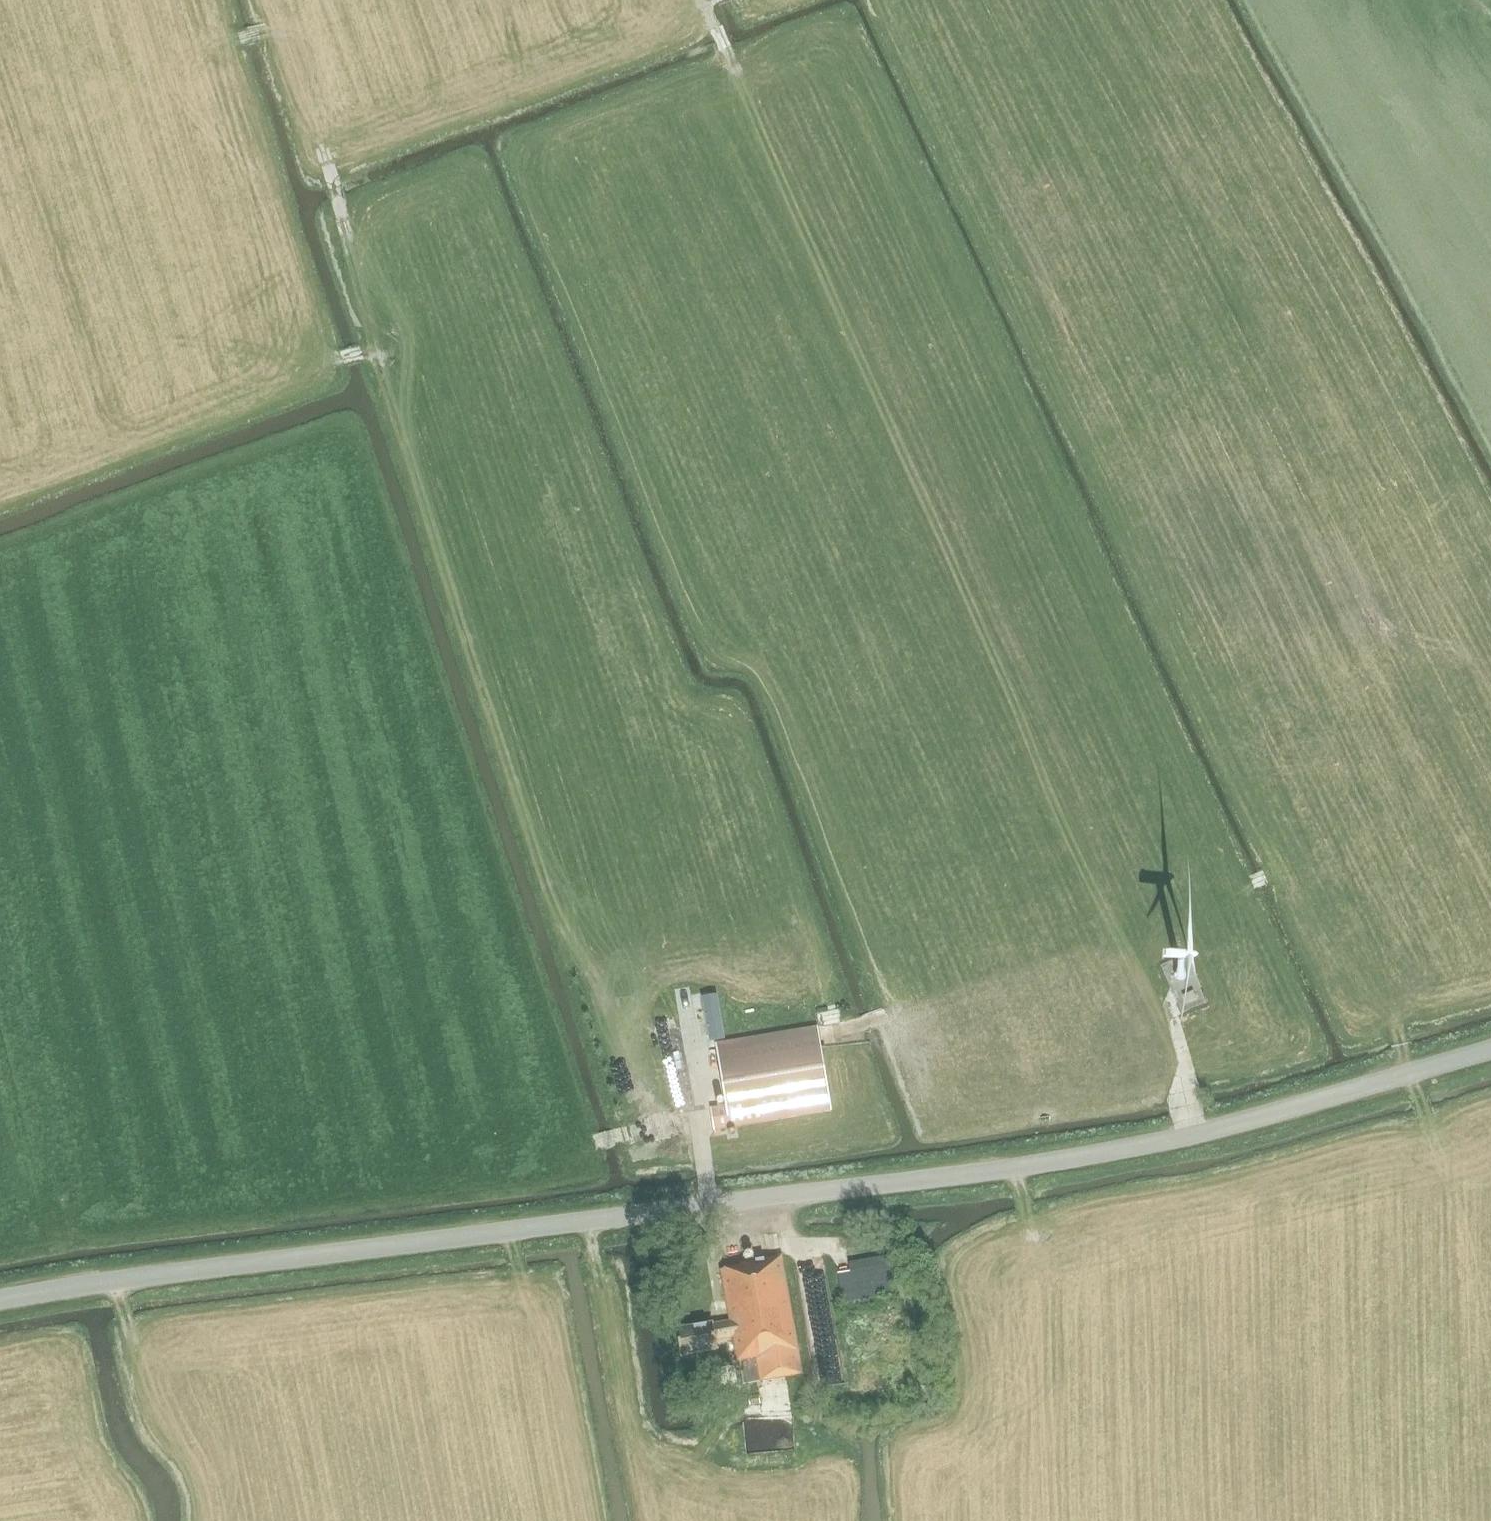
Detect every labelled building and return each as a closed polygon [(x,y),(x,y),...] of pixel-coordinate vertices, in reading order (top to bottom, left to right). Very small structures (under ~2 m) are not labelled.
[(717,995),(703,997),(710,1041),(725,1039),(717,995)] [(832,1111),(818,1027),(716,1044),(727,1106),(711,1109),(714,1130),(832,1111)] [(843,1301),(896,1293),(889,1254),(848,1261),(850,1271),(838,1273),(843,1301)] [(742,1384),(802,1373),(782,1256),(740,1263),(741,1266),(722,1270),(731,1321),(714,1324),(713,1323),(677,1329),(681,1355),(718,1349),(716,1340),(734,1337),(742,1384)] [(761,1404),(760,1395),(749,1396),(751,1405),(761,1404)]
